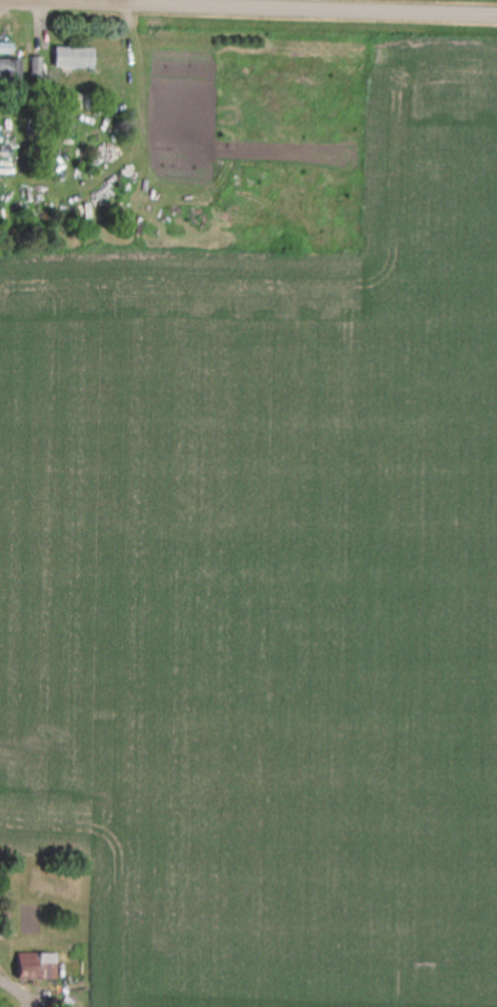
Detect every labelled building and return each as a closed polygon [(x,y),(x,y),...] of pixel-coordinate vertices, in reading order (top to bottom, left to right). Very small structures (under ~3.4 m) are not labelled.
[(94,45),(56,45),(56,66),(94,66),(94,45)] [(43,55),(32,55),(32,75),(43,75),(43,55)] [(7,85),(23,85),(23,57),(0,57),(0,79),(7,79),(7,85)] [(18,978),(58,978),(58,952),(18,952),(18,978)]
